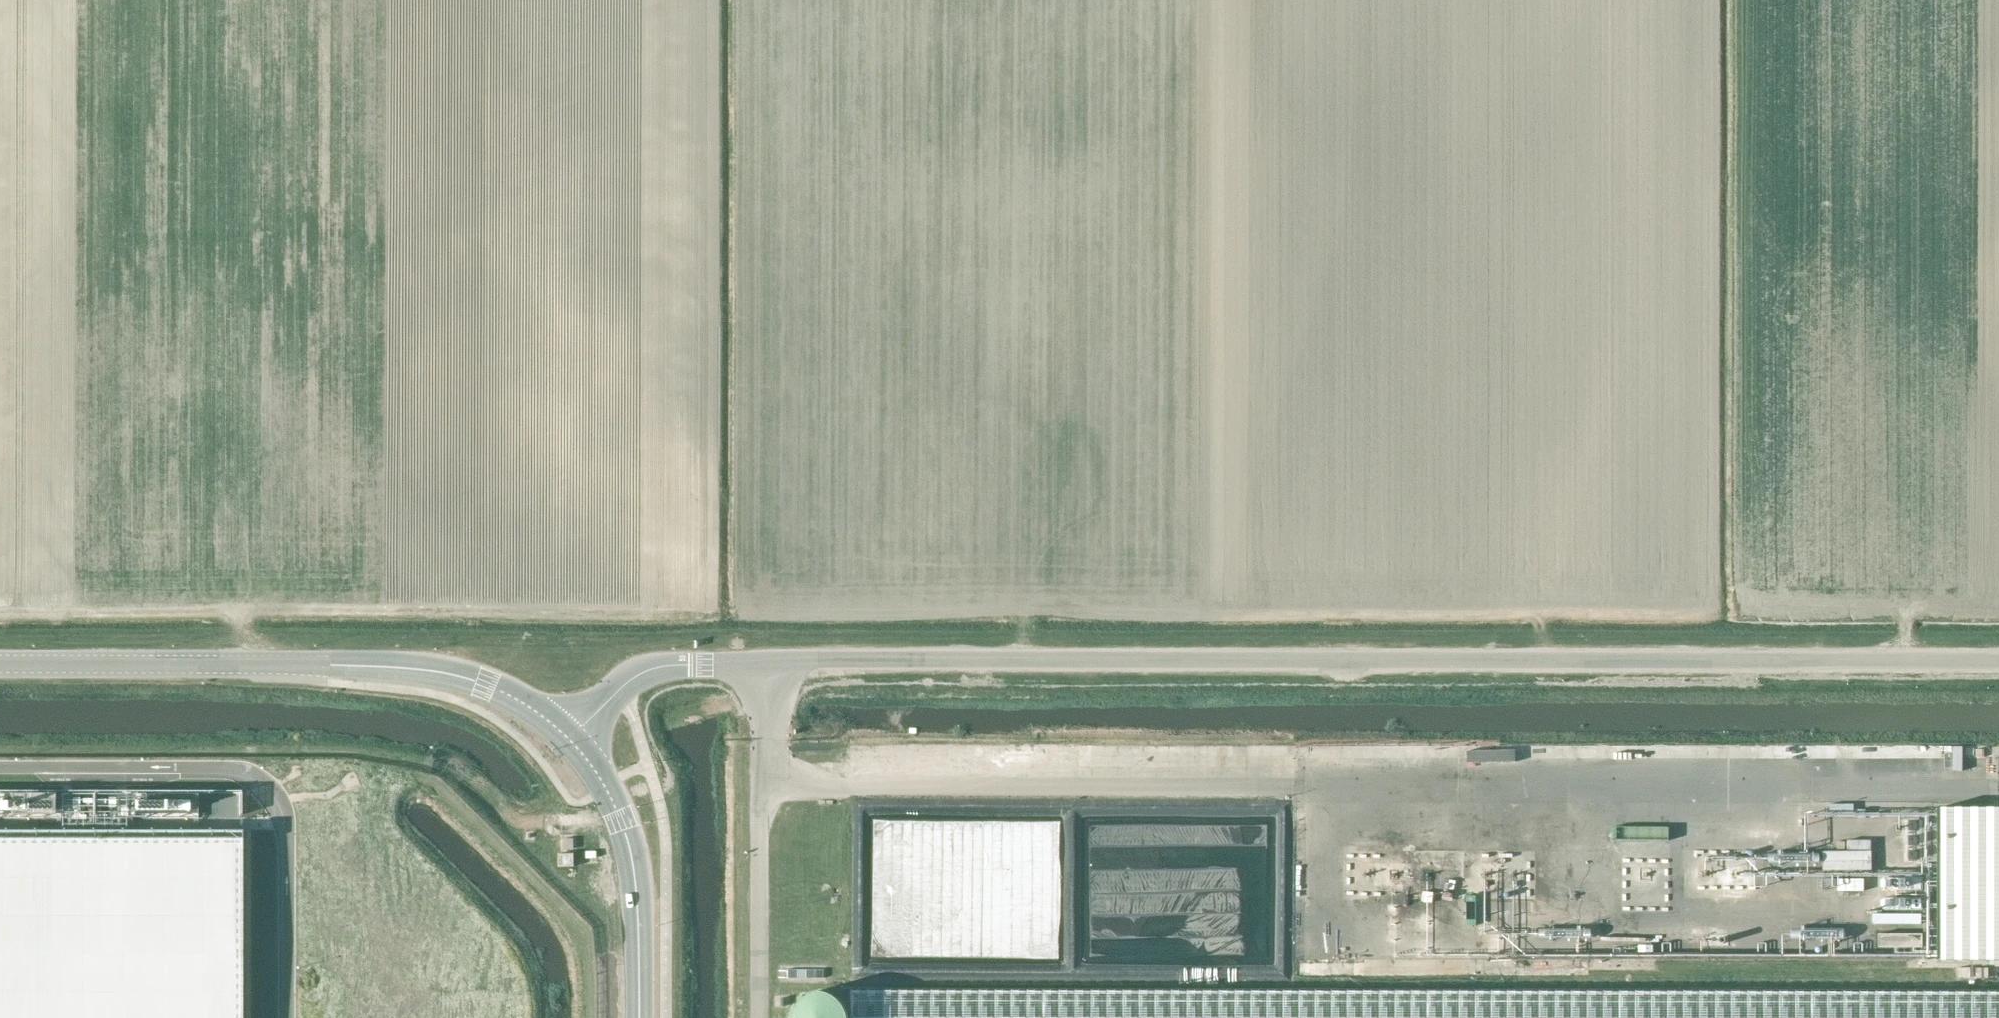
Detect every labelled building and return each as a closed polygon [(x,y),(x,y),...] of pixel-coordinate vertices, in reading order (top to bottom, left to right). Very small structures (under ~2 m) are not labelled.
[(1998,960),(1998,814),(1944,814),(1940,960),(1998,960)] [(244,839),(0,838),(0,1017),(244,1017),(244,839)] [(1736,849),(1694,848),(1693,867),(1722,868),(1722,860),(1736,860),(1736,849)] [(557,854),(558,867),(573,867),(573,854),(557,854)] [(1923,934),(1879,934),(1879,947),(1923,947),(1923,934)] [(853,991),(853,993),(853,1017),(1998,1017),(1998,993),(853,991)] [(851,1017),(851,1016),(850,1015),(850,1014),(850,1013),(849,1012),(849,1011),(848,1010),(848,1009),(847,1008),(846,1007),(846,1006),(845,1005),(845,1004),(844,1003),(843,1003),(843,1002),(842,1001),(841,1001),(840,1000),(840,999),(839,999),(838,998),(837,997),(836,997),(835,996),(834,996),(833,995),(832,995),(831,994),(830,994),(829,994),(828,993),(827,993),(826,993),(825,993),(824,993),(823,993),(822,992),(821,992),(820,992),(819,992),(818,992),(817,992),(816,993),(815,993),(814,993),(813,993),(812,993),(811,994),(810,994),(809,994),(808,995),(807,995),(806,995),(805,996),(804,996),(803,997),(801,998),(800,999),(799,1000),(798,1001),(797,1001),(797,1002),(796,1003),(795,1004),(795,1005),(794,1005),(793,1006),(793,1007),(792,1008),(792,1009),(791,1010),(790,1011),(790,1012),(790,1013),(789,1014),(789,1015),(789,1016),(789,1017),(788,1017),(851,1017)]
